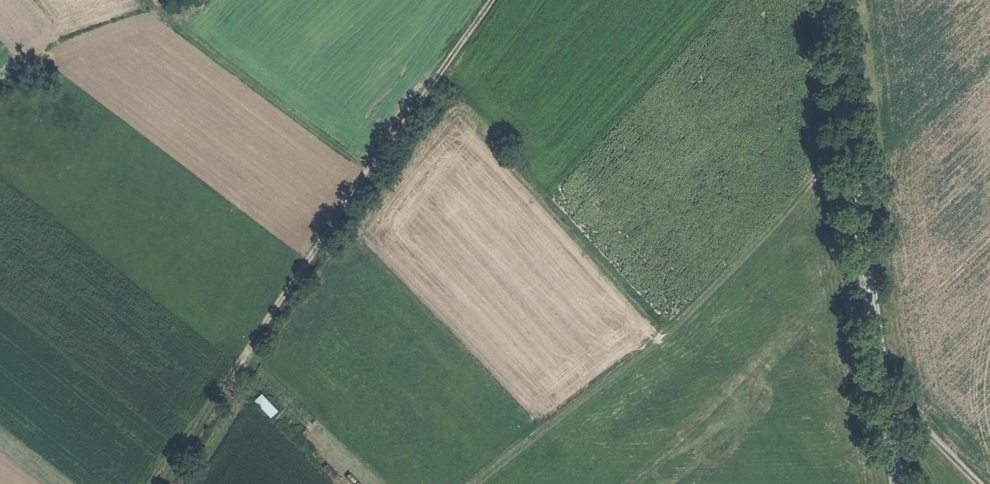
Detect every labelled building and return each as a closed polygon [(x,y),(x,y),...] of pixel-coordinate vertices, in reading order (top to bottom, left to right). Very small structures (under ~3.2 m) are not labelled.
[(256,400),(272,417),(280,409),(263,392),(256,400)]
